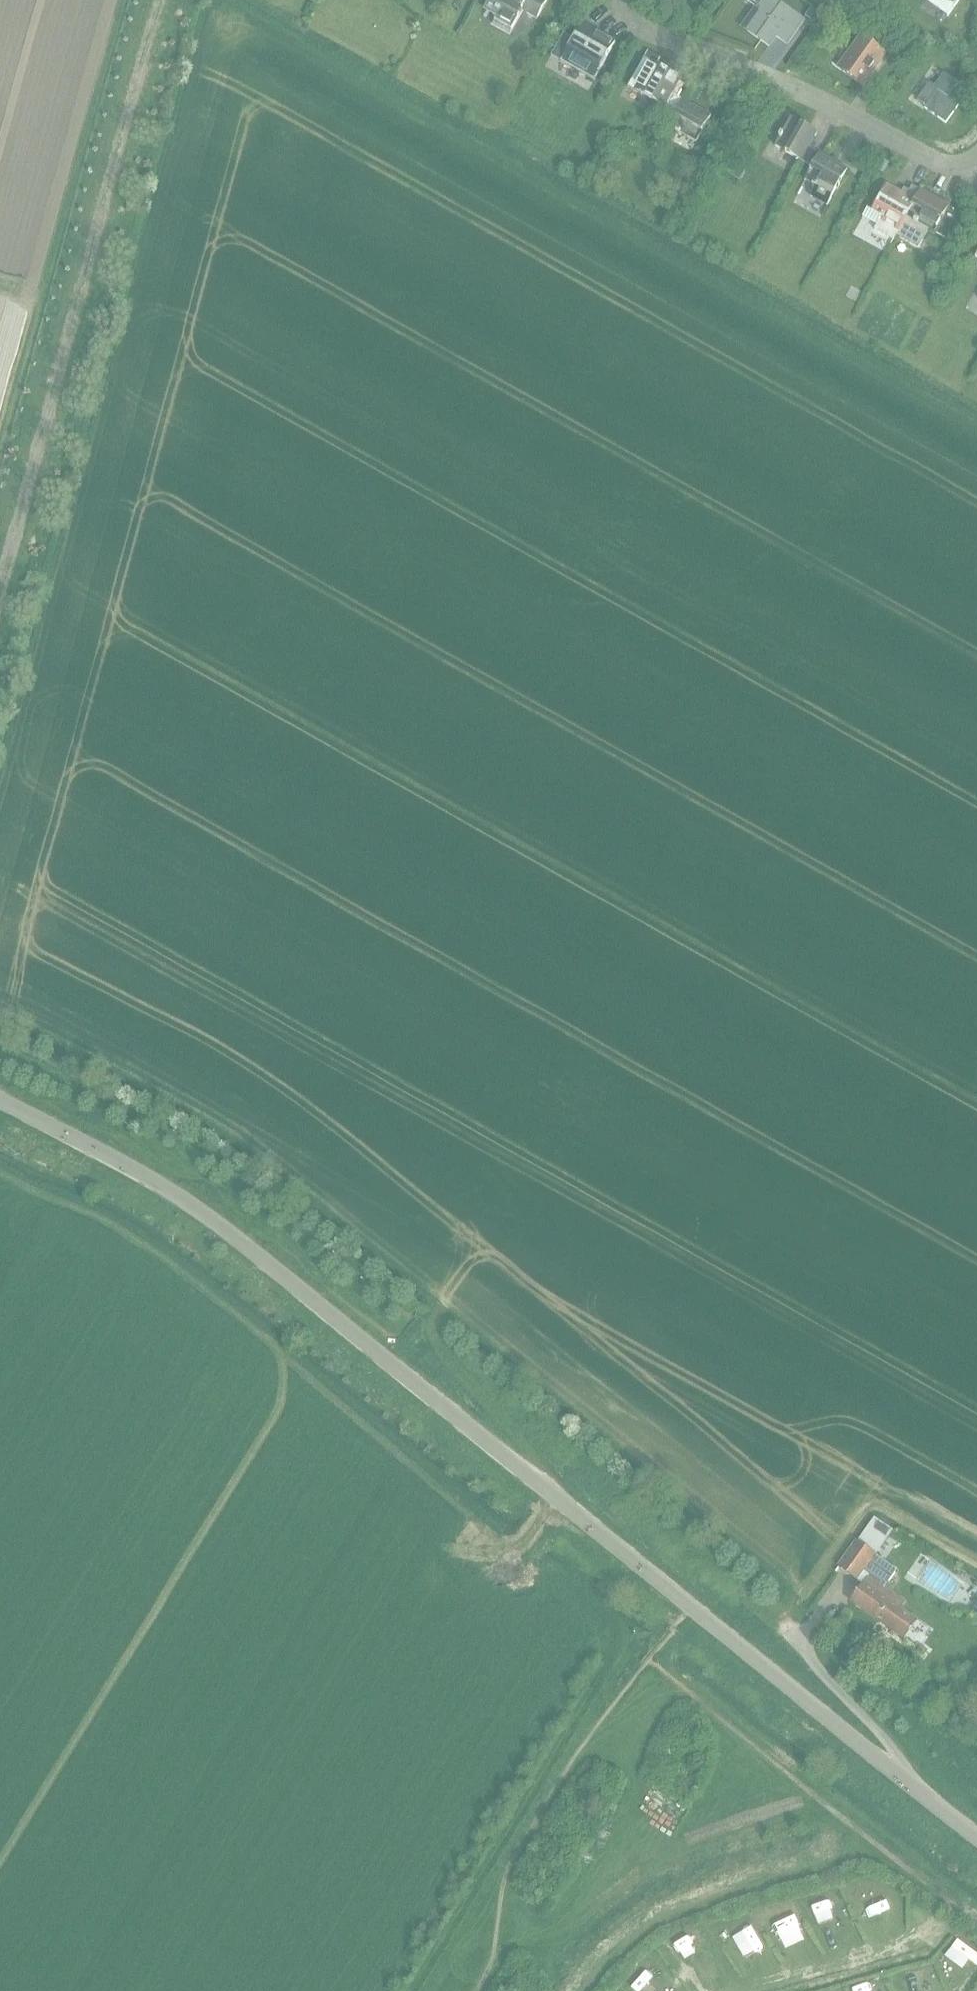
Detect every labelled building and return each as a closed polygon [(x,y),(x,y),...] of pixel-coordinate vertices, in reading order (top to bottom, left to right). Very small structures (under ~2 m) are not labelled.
[(510,29),(515,21),(521,10),(536,18),(547,0),(489,0),(487,4),(496,9),(495,10),(498,12),(494,20),(510,29)] [(773,0),(763,0),(756,9),(760,12),(747,30),(769,45),(776,35),(786,43),(802,21),(773,0)] [(556,42),(549,55),(594,80),(600,68),(615,42),(582,23),(568,48),(556,42)] [(854,52),(842,70),(863,86),(870,76),(882,59),(881,58),(871,51),(875,46),(860,35),(850,50),(854,52)] [(644,58),(628,86),(670,110),(677,97),(672,94),(680,78),(644,58)] [(929,83),(917,100),(926,106),(924,108),(934,115),(946,123),(965,96),(954,88),(958,83),(943,73),(934,86),(929,83)] [(675,113),(667,126),(696,142),(711,116),(677,97),(670,110),(675,113)] [(775,146),(806,163),(813,150),(808,147),(817,132),(791,117),(775,146)] [(827,205),(832,196),(847,169),(813,150),(806,163),(811,166),(804,180),(815,186),(810,195),(827,205)] [(895,235),(900,227),(915,201),(914,200),(920,190),(912,185),(906,196),(887,185),(872,211),(881,216),(873,229),(892,240),(895,235)] [(915,201),(900,227),(895,235),(918,248),(929,229),(934,232),(949,206),(920,190),(914,200),(915,201)] [(896,1569),(875,1555),(893,1529),(874,1516),(856,1541),(838,1566),(863,1583),(850,1601),(903,1638),(916,1620),(890,1601),(895,1595),(884,1587),(896,1569)]
